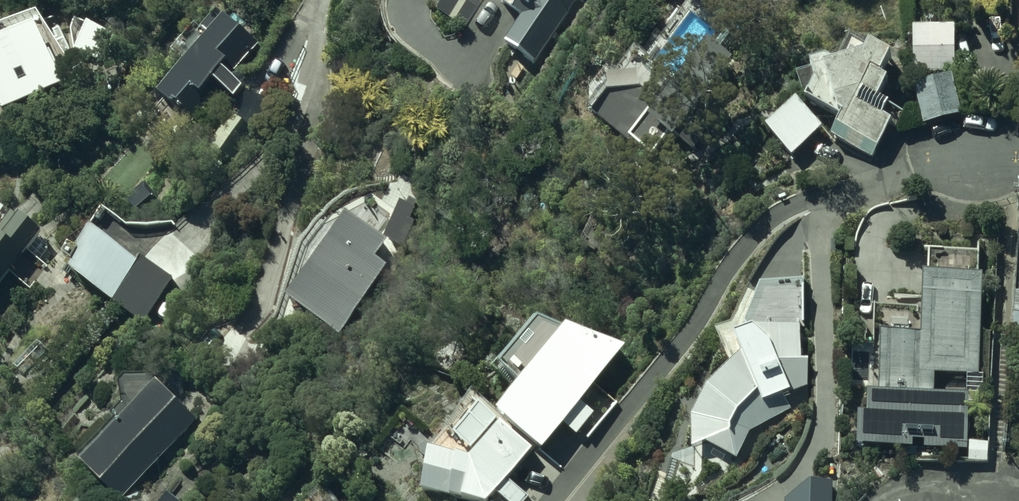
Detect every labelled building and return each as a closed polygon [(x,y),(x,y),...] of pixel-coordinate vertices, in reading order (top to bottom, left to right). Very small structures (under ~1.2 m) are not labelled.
[(434,7),(462,26),(479,0),(439,0),(434,7)] [(530,63),(573,0),(515,0),(510,7),(521,14),(501,43),(530,63)] [(2,111),(60,82),(75,65),(36,17),(0,34),(0,107),(2,111)] [(216,19),(148,99),(187,125),(214,93),(229,102),(237,89),(224,82),(256,45),(216,19)] [(951,73),(950,27),(902,28),(903,74),(951,73)] [(807,80),(795,99),(833,116),(823,137),(871,159),(893,109),(877,102),(886,82),(878,78),(887,59),(840,38),(830,60),(801,66),(807,80)] [(946,79),(905,90),(915,126),(955,116),(946,79)] [(816,132),(788,101),(758,128),(785,159),(816,132)] [(0,204),(0,289),(12,273),(29,286),(44,268),(36,262),(48,246),(45,244),(47,240),(0,204)] [(341,212),(280,296),(343,336),(402,251),(341,212)] [(97,238),(72,277),(115,304),(144,324),(173,280),(143,259),(140,265),(97,238)] [(862,413),(851,413),(851,447),(964,447),(964,397),(930,397),(930,376),(976,376),(976,278),(915,278),(915,337),(874,337),(874,394),(862,394),(862,413)] [(1011,291),(1008,339),(1018,339),(1018,292),(1011,291)] [(508,386),(485,417),(466,405),(444,440),(468,456),(462,463),(418,456),(412,496),(442,500),(483,500),(488,495),(496,500),(522,500),(524,498),(499,480),(526,447),(536,455),(558,427),(572,438),(589,416),(574,404),(619,347),(529,319),(488,370),(508,386)] [(686,451),(702,442),(734,460),(749,433),(790,410),(783,397),(807,384),(806,359),(800,359),(799,327),(747,328),(726,337),(736,359),(701,390),(685,418),(686,451)] [(73,464),(115,500),(191,420),(150,383),(147,386),(142,382),(142,383),(141,383),(140,383),(139,384),(138,384),(137,384),(136,385),(135,385),(134,385),(133,385),(132,385),(131,385),(130,385),(129,385),(128,385),(127,385),(126,384),(125,384),(124,384),(123,384),(123,383),(122,383),(121,382),(120,382),(119,382),(118,382),(118,381),(117,381),(116,381),(115,382),(114,382),(113,382),(113,383),(112,383),(111,384),(110,385),(110,386),(109,386),(109,387),(109,388),(109,389),(109,390),(109,391),(109,392),(110,393),(112,407),(101,419),(107,424),(73,464)]
